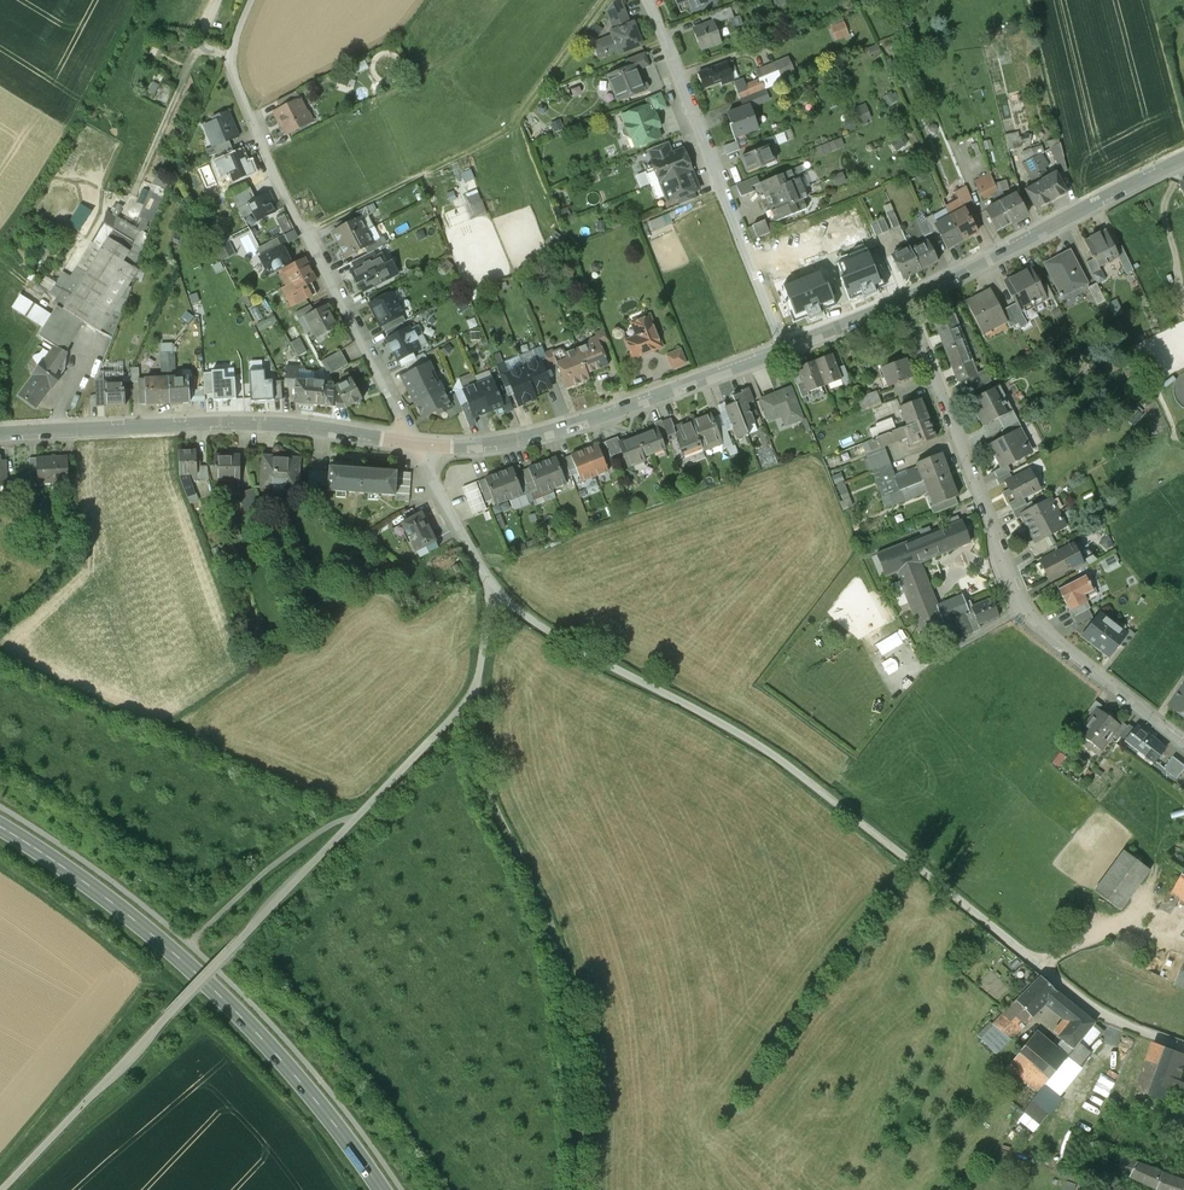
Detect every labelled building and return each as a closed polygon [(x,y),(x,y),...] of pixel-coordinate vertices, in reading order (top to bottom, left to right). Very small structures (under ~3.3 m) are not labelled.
[(606,13),(611,26),(620,22),(624,21),(627,20),(619,0),(616,0),(606,13)] [(680,13),(707,2),(706,0),(675,0),(680,13)] [(729,9),(711,14),(713,23),(714,23),(732,18),(729,9)] [(846,20),(830,26),(836,41),(851,35),(846,20)] [(622,28),(610,33),(612,38),(599,43),(604,56),(617,51),(619,55),(641,46),(632,24),(627,26),(624,21),(620,22),(622,28)] [(713,23),(693,30),(700,50),(721,43),(714,23),(713,23)] [(644,53),(624,61),(627,68),(628,71),(632,69),(634,73),(636,72),(637,72),(650,67),(644,53)] [(747,86),(744,80),(733,84),(740,99),(783,81),(782,79),(795,73),(789,59),(759,71),(761,76),(760,76),(762,80),(747,86)] [(732,61),(697,74),(703,89),(721,82),(722,85),(733,81),(729,73),(735,70),(732,61)] [(628,71),(627,68),(606,77),(617,103),(645,92),(646,91),(646,89),(646,87),(646,86),(645,84),(643,84),(641,84),(637,72),(636,72),(634,73),(632,69),(628,71)] [(165,82),(158,98),(167,102),(174,86),(165,82)] [(158,86),(154,83),(150,91),(155,93),(158,86)] [(296,91),(277,100),(280,108),(300,98),(296,91)] [(660,93),(644,100),(647,108),(649,114),(654,112),(655,113),(666,108),(660,93)] [(280,108),(277,110),(276,114),(279,120),(282,121),(288,132),(309,122),(305,114),(306,111),(300,98),(280,108)] [(749,107),(728,115),(732,125),(730,126),(735,139),(758,129),(749,107)] [(647,108),(623,117),(627,126),(623,128),(621,133),(622,137),(627,139),(631,137),(635,147),(637,147),(640,149),(646,146),(646,143),(660,138),(656,129),(660,127),(655,113),(654,112),(649,114),(647,108)] [(228,142),(238,137),(228,111),(212,117),(214,121),(205,125),(213,147),(228,142)] [(774,136),(750,145),(753,153),(768,147),(768,148),(778,144),(774,136)] [(816,145),(818,154),(845,147),(842,138),(816,145)] [(1059,138),(1049,140),(1059,171),(1068,168),(1059,138)] [(727,154),(740,149),(737,140),(724,145),(727,154)] [(213,147),(206,150),(209,157),(217,154),(231,148),(228,142),(213,147)] [(667,142),(648,150),(653,162),(671,154),(667,142)] [(753,153),(741,158),(747,174),(774,163),(768,148),(768,147),(753,153)] [(231,148),(217,154),(220,162),(226,159),(233,156),(231,148)] [(653,162),(651,162),(654,169),(644,173),(650,186),(691,169),(683,150),(671,154),(653,162)] [(233,156),(226,159),(231,171),(230,172),(234,182),(251,174),(241,152),(233,156)] [(1040,154),(1032,158),(1038,171),(1044,168),(1047,166),(1040,154)] [(1018,157),(1010,159),(1015,177),(1022,175),(1018,157)] [(1032,158),(1022,163),(1029,176),(1036,172),(1038,171),(1032,158)] [(790,172),(758,185),(762,195),(764,199),(768,198),(772,207),(768,208),(773,222),(805,208),(801,199),(806,197),(799,180),(802,179),(803,177),(801,172),(804,171),(802,166),(790,171),(790,172)] [(462,172),(466,182),(475,178),(471,168),(462,172)] [(1055,173),(1047,177),(1047,173),(1044,168),(1038,171),(1036,172),(1041,181),(1040,181),(1051,201),(1066,192),(1055,173)] [(691,169),(650,186),(655,200),(665,196),(668,203),(678,199),(692,193),(699,190),(691,169)] [(1035,184),(1024,190),(1035,210),(1051,201),(1040,181),(1041,181),(1036,172),(1029,176),(1032,182),(1035,184)] [(1001,179),(993,183),(996,192),(1009,185),(1003,175),(1000,176),(1001,179)] [(758,185),(755,177),(747,181),(752,193),(762,195),(758,185)] [(747,181),(735,185),(740,198),(752,193),(747,181)] [(993,183),(981,190),(980,187),(978,189),(984,199),(996,192),(993,183)] [(735,185),(729,188),(734,200),(740,198),(735,185)] [(966,186),(954,193),(959,202),(962,207),(963,206),(972,201),(966,186)] [(445,212),(450,225),(487,211),(478,190),(455,199),(458,208),(445,212)] [(151,192),(140,217),(142,218),(136,231),(142,233),(158,195),(151,192)] [(269,193),(249,203),(253,212),(256,210),(261,219),(275,212),(268,200),(271,198),(269,193)] [(692,193),(678,199),(680,205),(695,199),(692,193)] [(1015,195),(1000,204),(1011,223),(1026,215),(1015,195)] [(959,202),(946,208),(950,217),(964,209),(963,206),(962,207),(959,202)] [(118,204),(111,217),(116,219),(123,206),(118,204)] [(1000,204),(985,212),(992,225),(996,232),(1011,223),(1000,204)] [(368,206),(348,216),(352,223),(361,218),(361,219),(371,214),(368,206)] [(964,209),(950,217),(952,222),(962,241),(977,232),(964,209)] [(985,212),(979,215),(986,229),(992,225),(985,212)] [(894,213),(888,215),(894,229),(900,226),(894,213)] [(932,214),(925,218),(931,233),(938,230),(935,224),(937,223),(932,214)] [(136,231),(116,219),(111,217),(111,216),(106,224),(114,229),(102,248),(125,263),(134,268),(147,235),(142,233),(136,231)] [(925,218),(924,216),(917,218),(924,236),(931,233),(925,218)] [(883,217),(870,223),(875,237),(889,231),(883,217)] [(937,223),(935,224),(938,230),(941,234),(940,234),(948,248),(962,241),(952,222),(949,217),(937,223)] [(352,223),(334,232),(340,244),(367,231),(361,219),(361,218),(352,223)] [(763,220),(751,226),(756,238),(769,233),(765,225),(763,220)] [(775,225),(770,223),(765,225),(769,233),(777,230),(775,225)] [(95,244),(56,306),(63,310),(64,310),(63,309),(102,248),(114,229),(106,224),(95,244)] [(751,226),(745,228),(750,241),(756,238),(751,226)] [(367,231),(340,244),(346,257),(364,248),(373,243),(373,242),(367,231)] [(1103,231),(1084,240),(1092,258),(1093,259),(1094,258),(1097,266),(1098,266),(1116,256),(1117,256),(1114,250),(1112,246),(1111,247),(1103,231)] [(283,235),(260,247),(265,255),(285,245),(288,244),(283,235)] [(379,239),(373,242),(373,243),(364,248),(368,254),(372,252),(383,246),(379,239)] [(884,293),(876,268),(842,280),(829,240),(797,251),(794,239),(785,242),(804,301),(809,318),(821,314),(820,313),(884,293)] [(928,241),(910,250),(920,270),(939,261),(928,241)] [(285,245),(265,255),(261,257),(268,270),(267,270),(268,272),(269,272),(269,273),(290,262),(286,254),(289,253),(285,245)] [(1133,271),(1121,246),(1114,250),(1117,256),(1116,256),(1125,274),(1133,271)] [(102,248),(63,309),(64,310),(81,321),(87,324),(125,263),(102,248)] [(909,248),(892,256),(904,278),(920,270),(910,250),(909,248)] [(368,254),(353,262),(356,268),(376,259),(372,252),(368,254)] [(1072,253),(1055,261),(1054,259),(1044,264),(1060,294),(1056,295),(1057,297),(1061,296),(1062,297),(1062,295),(1066,293),(1067,294),(1087,284),(1072,253)] [(376,259),(356,268),(361,277),(357,278),(364,291),(390,277),(386,269),(388,268),(382,255),(376,259)] [(304,258),(285,268),(292,282),(296,290),(302,286),(315,280),(304,258)] [(1094,258),(1093,259),(1092,258),(1085,261),(1092,275),(1100,271),(1098,266),(1097,266),(1094,258)] [(125,263),(87,324),(99,332),(113,310),(138,270),(134,268),(125,263)] [(1040,287),(1030,269),(1017,275),(1033,305),(1045,299),(1046,298),(1040,287)] [(1033,305),(1017,275),(1005,282),(1016,303),(1020,312),(1021,311),(1033,305)] [(292,282),(281,288),(291,306),(316,294),(313,287),(305,291),(302,286),(296,290),(292,282)] [(1046,284),(1040,287),(1046,298),(1045,299),(1047,301),(1053,298),(1046,284)] [(1097,285),(1088,289),(1097,306),(1105,302),(1097,285)] [(990,289),(980,294),(981,296),(967,303),(981,330),(989,325),(991,329),(1006,321),(1007,321),(1002,310),(990,289)] [(387,294),(384,296),(383,298),(370,305),(371,305),(377,316),(376,316),(381,326),(382,325),(403,315),(404,314),(397,300),(395,302),(391,294),(389,295),(387,294)] [(1020,312),(1016,303),(1009,307),(1018,324),(1025,320),(1021,311),(1020,312)] [(310,305),(295,313),(298,319),(304,316),(313,312),(310,305)] [(63,310),(56,306),(38,335),(55,346),(62,351),(63,350),(81,321),(64,310),(63,310)] [(334,326),(324,306),(313,312),(304,316),(314,335),(315,338),(329,331),(327,329),(334,326)] [(1009,307),(1009,306),(1002,310),(1007,321),(1006,321),(1010,329),(1018,324),(1009,307)] [(952,309),(933,316),(946,350),(945,350),(957,383),(978,375),(977,374),(972,376),(959,343),(965,340),(952,309)] [(41,310),(34,321),(40,326),(47,315),(41,310)] [(113,310),(99,332),(112,338),(122,314),(113,310)] [(403,315),(382,325),(385,332),(403,323),(406,321),(403,315)] [(304,316),(298,319),(308,338),(314,335),(304,316)] [(649,317),(633,324),(638,338),(627,343),(633,358),(661,347),(649,317)] [(403,323),(385,332),(389,338),(406,329),(403,323)] [(389,338),(387,339),(398,361),(420,350),(419,348),(428,344),(418,325),(409,329),(409,328),(389,338)] [(603,330),(594,333),(596,337),(597,340),(598,340),(600,345),(608,342),(603,330)] [(596,337),(589,339),(588,342),(589,344),(577,349),(586,373),(587,373),(608,365),(600,345),(598,340),(597,340),(596,337)] [(299,340),(290,345),(297,359),(306,354),(299,340)] [(55,346),(34,375),(35,375),(20,395),(36,407),(50,387),(51,388),(62,373),(61,372),(64,369),(65,352),(63,350),(62,351),(55,346)] [(545,353),(542,348),(535,351),(539,361),(540,360),(543,369),(550,366),(545,353)] [(565,354),(563,350),(560,349),(553,352),(555,357),(554,358),(557,363),(567,388),(589,379),(587,373),(586,373),(577,349),(565,354)] [(552,350),(545,353),(550,366),(557,363),(554,358),(555,357),(553,352),(552,350)] [(681,350),(667,356),(672,369),(686,364),(681,350)] [(341,351),(321,362),(328,375),(348,364),(341,351)] [(164,377),(138,379),(139,404),(170,403),(167,352),(161,353),(162,372),(164,377)] [(188,376),(174,377),(173,352),(167,352),(169,378),(170,403),(189,402),(189,390),(188,376)] [(425,355),(416,360),(420,368),(429,363),(425,355)] [(826,357),(826,358),(815,363),(824,386),(841,380),(837,369),(832,357),(831,356),(830,355),(829,355),(828,355),(827,356),(826,357)] [(905,359),(881,369),(885,379),(882,380),(885,388),(889,387),(889,388),(913,378),(905,359)] [(539,361),(523,367),(534,394),(551,387),(543,369),(540,360),(539,361)] [(420,368),(403,376),(403,378),(403,380),(404,382),(406,382),(413,397),(412,399),(413,401),(416,402),(416,403),(442,390),(442,389),(439,382),(435,384),(430,372),(433,370),(429,363),(420,368)] [(504,363),(496,367),(504,387),(511,384),(507,374),(508,373),(504,363)] [(799,369),(799,370),(803,381),(808,393),(824,386),(815,363),(805,367),(804,366),(802,365),(801,366),(800,366),(799,367),(799,369)] [(844,366),(837,369),(841,380),(842,383),(849,381),(844,366)] [(296,387),(297,380),(298,368),(284,367),(282,386),(296,387)] [(508,373),(507,374),(511,384),(520,405),(536,399),(534,394),(523,367),(508,373)] [(265,370),(249,371),(251,402),(274,401),(274,398),(273,382),(273,380),(266,381),(265,370)] [(224,371),(212,371),(212,373),(213,394),(213,401),(236,400),(235,378),(225,379),(224,371)] [(205,395),(213,394),(212,373),(204,373),(205,395)] [(493,378),(478,384),(489,411),(503,406),(504,405),(500,397),(493,378)] [(350,379),(335,388),(342,400),(346,408),(361,400),(350,379)] [(297,380),(296,387),(295,401),(295,403),(313,405),(315,382),(297,380)] [(104,381),(94,381),(96,407),(104,407),(103,384),(104,384),(104,381)] [(281,381),(273,382),(274,398),(282,398),(281,381)] [(803,381),(797,384),(802,398),(809,396),(808,393),(803,381)] [(333,384),(315,382),(313,405),(332,407),(333,384)] [(104,384),(103,384),(104,407),(125,406),(123,383),(104,384)] [(478,384),(463,391),(468,404),(474,418),(489,411),(478,384)] [(197,387),(197,390),(189,390),(189,402),(205,401),(204,386),(197,387)] [(998,387),(971,401),(984,426),(997,419),(1009,412),(1009,411),(997,389),(998,388),(998,387)] [(749,388),(741,391),(742,393),(743,393),(747,403),(754,401),(749,388)] [(791,388),(762,400),(769,420),(786,413),(790,424),(803,419),(791,388)] [(442,390),(416,403),(423,417),(436,410),(438,414),(451,407),(442,390)] [(857,400),(861,412),(882,404),(877,392),(857,400)] [(742,393),(733,397),(735,403),(725,406),(729,416),(738,438),(746,434),(746,436),(748,435),(747,434),(748,434),(745,427),(755,424),(747,403),(743,393),(742,393)] [(513,409),(507,394),(500,397),(504,405),(503,406),(506,412),(513,409)] [(342,400),(336,399),(335,407),(346,408),(342,400)] [(921,399),(900,407),(907,425),(928,417),(921,399)] [(724,402),(717,405),(722,418),(729,416),(725,406),(724,402)] [(474,418),(468,404),(461,407),(469,427),(476,424),(474,418)] [(1009,412),(997,419),(1003,429),(1013,424),(1017,422),(1011,410),(1009,411),(1009,412)] [(712,414),(692,421),(702,447),(721,440),(722,439),(718,428),(712,414)] [(883,435),(876,438),(880,449),(907,438),(911,448),(936,439),(928,417),(907,425),(896,430),(883,435)] [(892,418),(876,425),(877,428),(880,426),(883,435),(896,430),(892,418)] [(661,420),(654,423),(656,429),(657,429),(659,435),(666,433),(662,423),(661,420)] [(666,433),(669,441),(676,439),(672,428),(674,428),(671,420),(662,423),(666,433)] [(702,447),(692,421),(678,427),(678,426),(674,428),(672,428),(676,439),(683,456),(703,448),(702,447)] [(1003,429),(1000,431),(1003,437),(1017,430),(1013,424),(1003,429)] [(733,446),(725,426),(718,428),(722,439),(721,440),(725,449),(733,446)] [(620,443),(619,444),(623,452),(628,467),(646,460),(644,456),(664,449),(659,435),(657,429),(656,429),(620,443)] [(1003,437),(989,445),(1001,468),(1001,469),(1007,466),(1019,459),(1015,452),(1027,446),(1019,429),(1017,430),(1003,437)] [(618,437),(605,442),(610,457),(623,452),(619,444),(620,443),(618,437)] [(876,438),(863,443),(867,454),(880,449),(876,438)] [(605,442),(598,445),(605,463),(612,461),(610,457),(605,442)] [(598,445),(584,450),(595,477),(608,472),(605,463),(598,445)] [(196,450),(179,450),(180,474),(186,474),(191,473),(193,479),(198,479),(197,466),(201,466),(201,459),(196,459),(196,450)] [(584,450),(571,456),(578,474),(581,482),(595,477),(584,450)] [(941,454),(916,463),(923,481),(947,471),(941,454)] [(239,455),(214,455),(215,480),(239,480),(239,455)] [(292,458),(264,455),(261,487),(272,488),(272,484),(286,485),(286,489),(297,490),(300,462),(291,461),(292,458)] [(563,455),(556,457),(564,478),(571,475),(564,458),(563,455)] [(571,456),(564,458),(571,475),(571,476),(578,474),(571,456)] [(68,457),(37,458),(38,483),(40,483),(40,479),(66,478),(66,482),(69,482),(68,457)] [(564,478),(556,457),(542,463),(553,490),(566,484),(564,478)] [(37,458),(29,458),(30,484),(38,484),(38,483),(37,458)] [(542,463),(528,468),(536,488),(539,495),(553,490),(542,463)] [(520,465),(513,468),(521,488),(528,486),(522,471),(520,465)] [(201,466),(197,466),(198,479),(210,478),(207,472),(206,466),(201,466)] [(397,471),(330,466),(329,472),(328,486),(328,491),(395,495),(397,471)] [(1001,468),(992,472),(996,479),(1008,473),(1010,472),(1007,466),(1001,469),(1001,468)] [(513,468),(499,473),(509,500),(523,494),(521,488),(513,468)] [(536,488),(528,468),(522,471),(528,486),(530,491),(536,488)] [(1011,479),(1005,482),(1005,483),(1014,500),(1015,501),(1022,498),(1039,489),(1039,488),(1036,489),(1027,472),(1030,471),(1029,469),(1011,479)] [(329,472),(308,471),(307,485),(328,486),(329,472)] [(411,472),(397,471),(395,495),(395,500),(409,501),(411,472)] [(923,481),(884,496),(888,506),(926,494),(930,506),(955,497),(957,496),(948,471),(923,481)] [(499,473),(485,479),(493,499),(495,505),(509,500),(499,473)] [(996,479),(995,480),(998,486),(1005,483),(1005,482),(1011,479),(1008,473),(996,479)] [(186,474),(180,474),(180,478),(190,503),(198,499),(196,493),(194,493),(186,474)] [(493,499),(485,479),(478,481),(486,501),(493,499)] [(462,487),(465,493),(478,488),(476,482),(462,487)] [(465,493),(467,500),(481,495),(478,488),(465,493)] [(467,500),(470,507),(484,502),(481,495),(467,500)] [(955,497),(930,506),(933,514),(958,504),(955,497)] [(1014,500),(1007,504),(1012,512),(1025,504),(1022,498),(1015,501),(1014,500)] [(1029,511),(1021,515),(1034,539),(1034,540),(1042,536),(1063,525),(1050,500),(1029,511)] [(470,507),(473,513),(486,508),(484,502),(470,507)] [(1025,504),(1012,512),(1015,519),(1021,515),(1029,511),(1025,504)] [(421,515),(402,524),(415,550),(434,541),(421,515)] [(962,520),(876,553),(885,575),(897,570),(920,561),(971,542),(962,520)] [(1042,536),(1034,540),(1034,539),(1027,543),(1031,550),(1046,543),(1042,536)] [(1046,543),(1031,550),(1034,557),(1049,549),(1046,543)] [(1071,546),(1041,561),(1049,578),(1079,562),(1071,546)] [(920,561),(897,570),(900,580),(892,583),(891,584),(899,605),(900,605),(909,602),(921,635),(944,625),(943,622),(967,613),(968,612),(969,613),(973,612),(971,606),(972,605),(970,601),(966,602),(963,595),(937,605),(920,561)] [(1085,577),(1058,591),(1065,605),(1092,591),(1089,586),(1090,585),(1089,582),(1088,583),(1085,577)] [(972,605),(971,606),(973,612),(978,624),(999,616),(992,598),(972,605)] [(1082,604),(1069,612),(1072,618),(1085,611),(1082,604)] [(1085,611),(1072,618),(1076,626),(1091,618),(1087,610),(1085,611)] [(967,613),(943,622),(944,625),(951,641),(974,632),(972,626),(978,624),(973,612),(969,613),(967,614),(967,613)] [(1098,615),(1082,636),(1095,646),(1111,625),(1098,615)] [(1111,625),(1095,646),(1108,657),(1118,644),(1125,636),(1124,635),(1111,625)] [(1128,630),(1124,635),(1125,636),(1118,644),(1124,648),(1134,635),(1128,630)] [(1172,704),(1172,705),(1173,707),(1176,709),(1178,709),(1183,713),(1183,686),(1172,704)] [(1095,701),(1087,712),(1093,716),(1098,710),(1101,706),(1095,701)] [(1093,716),(1079,735),(1095,747),(1108,731),(1111,733),(1118,725),(1098,710),(1093,716)] [(1111,733),(1111,734),(1117,739),(1127,726),(1120,721),(1118,725),(1111,733)] [(1164,749),(1137,727),(1126,741),(1139,751),(1154,762),(1164,749)] [(1173,757),(1163,769),(1177,779),(1183,770),(1183,765),(1173,757)] [(1128,849),(1096,894),(1116,909),(1149,864),(1128,849)] [(1182,875),(1171,893),(1169,891),(1157,910),(1170,914),(1180,898),(1183,901),(1183,875),(1182,875)] [(1177,954),(1165,979),(1183,987),(1183,958),(1177,954)] [(1027,965),(1015,978),(1021,983),(1028,976),(1033,971),(1027,965)] [(1040,976),(1033,971),(1028,976),(1034,982),(1040,976)] [(1034,982),(1016,1000),(1031,1016),(1046,1002),(1056,991),(1040,976),(1034,982)] [(1056,991),(1046,1002),(1054,1008),(1063,997),(1056,991)] [(1094,1023),(1063,997),(1054,1008),(1069,1021),(1058,1035),(1074,1048),(1094,1023)] [(1016,1000),(981,1039),(995,1053),(1031,1016),(1016,1000)] [(1133,1056),(1143,1059),(1144,1054),(1149,1055),(1153,1040),(1139,1036),(1133,1056)] [(1049,1054),(1031,1038),(1018,1053),(1049,1079),(1066,1057),(1067,1057),(1055,1047),(1049,1054)] [(1154,1042),(1143,1074),(1167,1083),(1167,1081),(1176,1085),(1177,1081),(1180,1079),(1183,1068),(1183,1053),(1154,1042)] [(1066,1057),(1049,1079),(1060,1088),(1076,1066),(1066,1057)] [(1173,1087),(1143,1075),(1138,1088),(1166,1102),(1173,1087)] [(1131,1160),(1120,1156),(1116,1165),(1127,1168),(1131,1160)] [(1136,1162),(1128,1176),(1147,1183),(1159,1189),(1183,1189),(1183,1180),(1180,1179),(1158,1170),(1151,1168),(1136,1162)]
